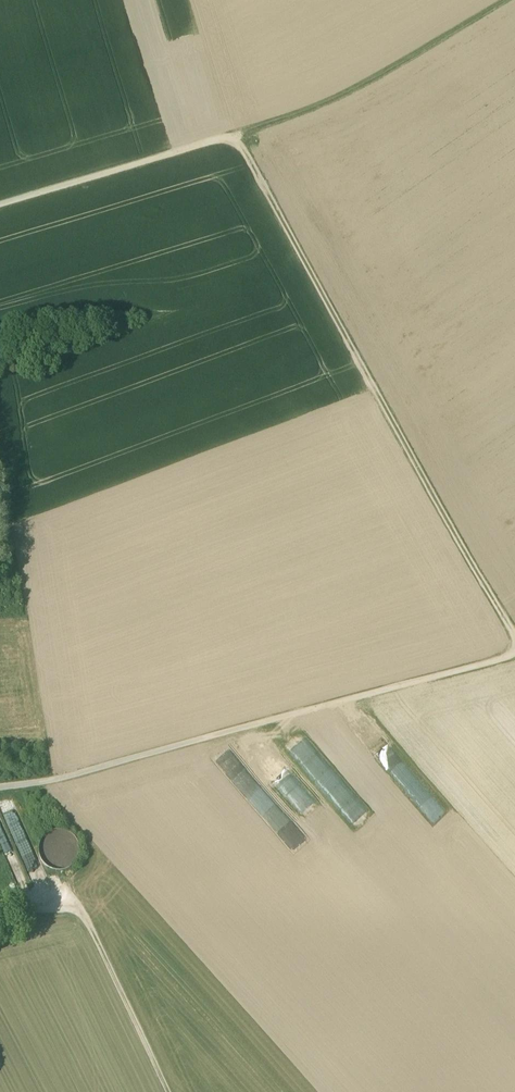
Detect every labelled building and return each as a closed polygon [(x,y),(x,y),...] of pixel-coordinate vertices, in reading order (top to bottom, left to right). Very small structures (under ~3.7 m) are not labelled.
[(72,867),(76,862),(79,857),(80,851),(79,844),(76,839),(72,834),(67,831),(61,830),(55,830),(49,832),(44,836),(40,841),(38,847),(38,853),(40,859),(44,864),(48,868),(54,871),(60,871),(66,870),(72,867)]
